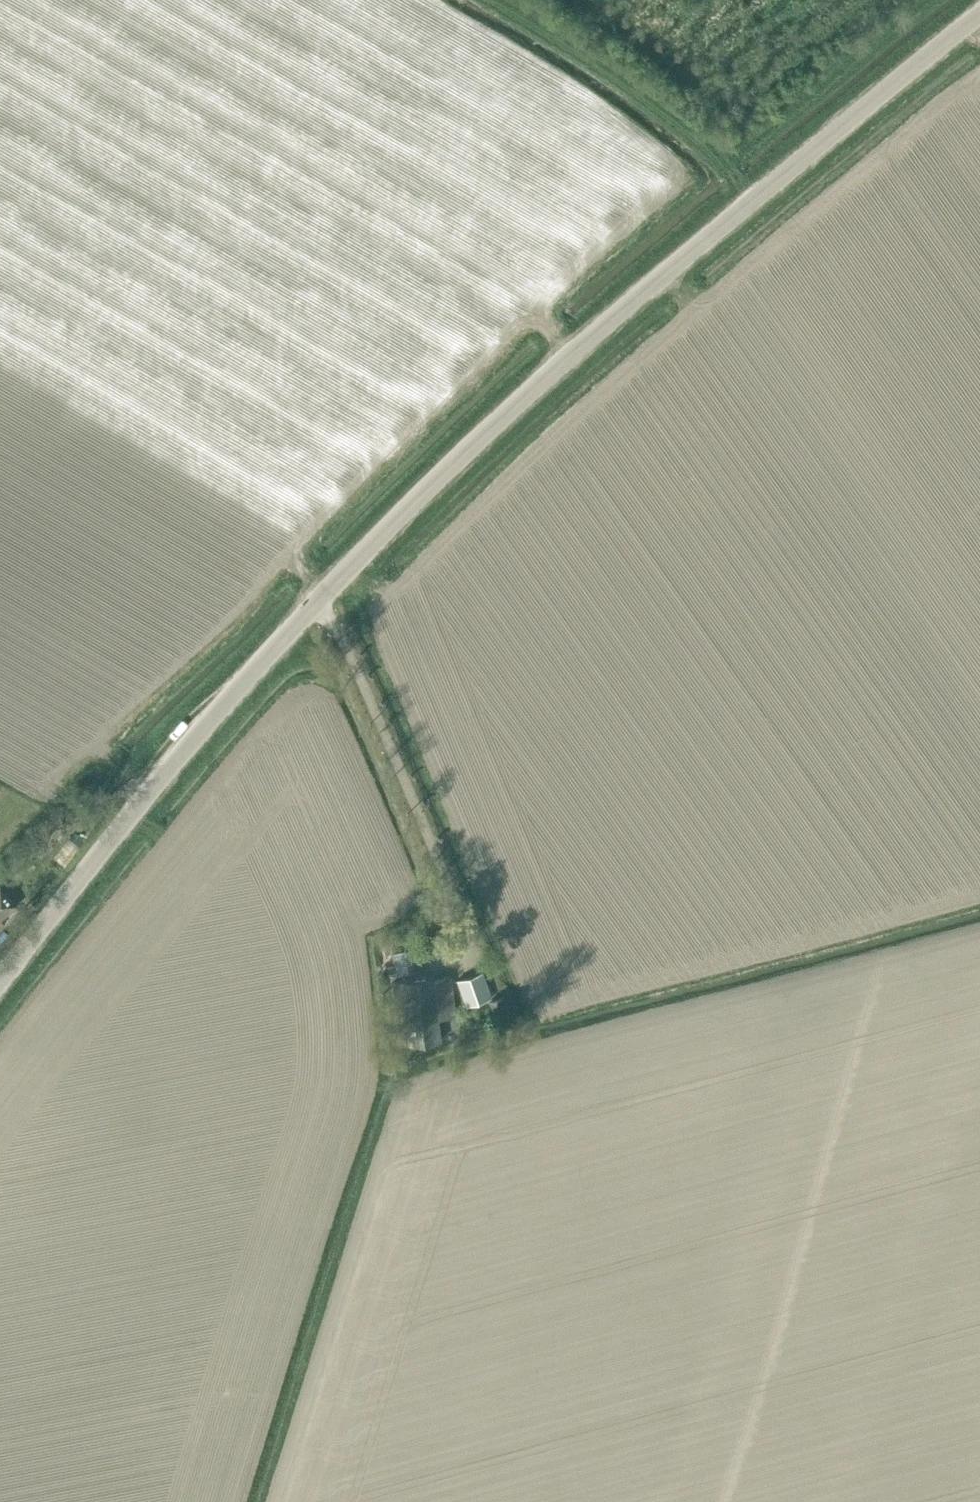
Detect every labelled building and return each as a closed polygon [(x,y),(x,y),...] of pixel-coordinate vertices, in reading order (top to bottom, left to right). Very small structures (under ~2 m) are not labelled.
[(397,974),(408,972),(403,950),(392,952),(397,974)] [(465,1005),(490,997),(481,971),(456,979),(465,1005)] [(454,1016),(449,974),(432,976),(393,980),(400,1044),(408,1043),(440,1040),(437,1018),(454,1016)] [(494,1018),(510,1013),(503,994),(487,999),(494,1018)]
